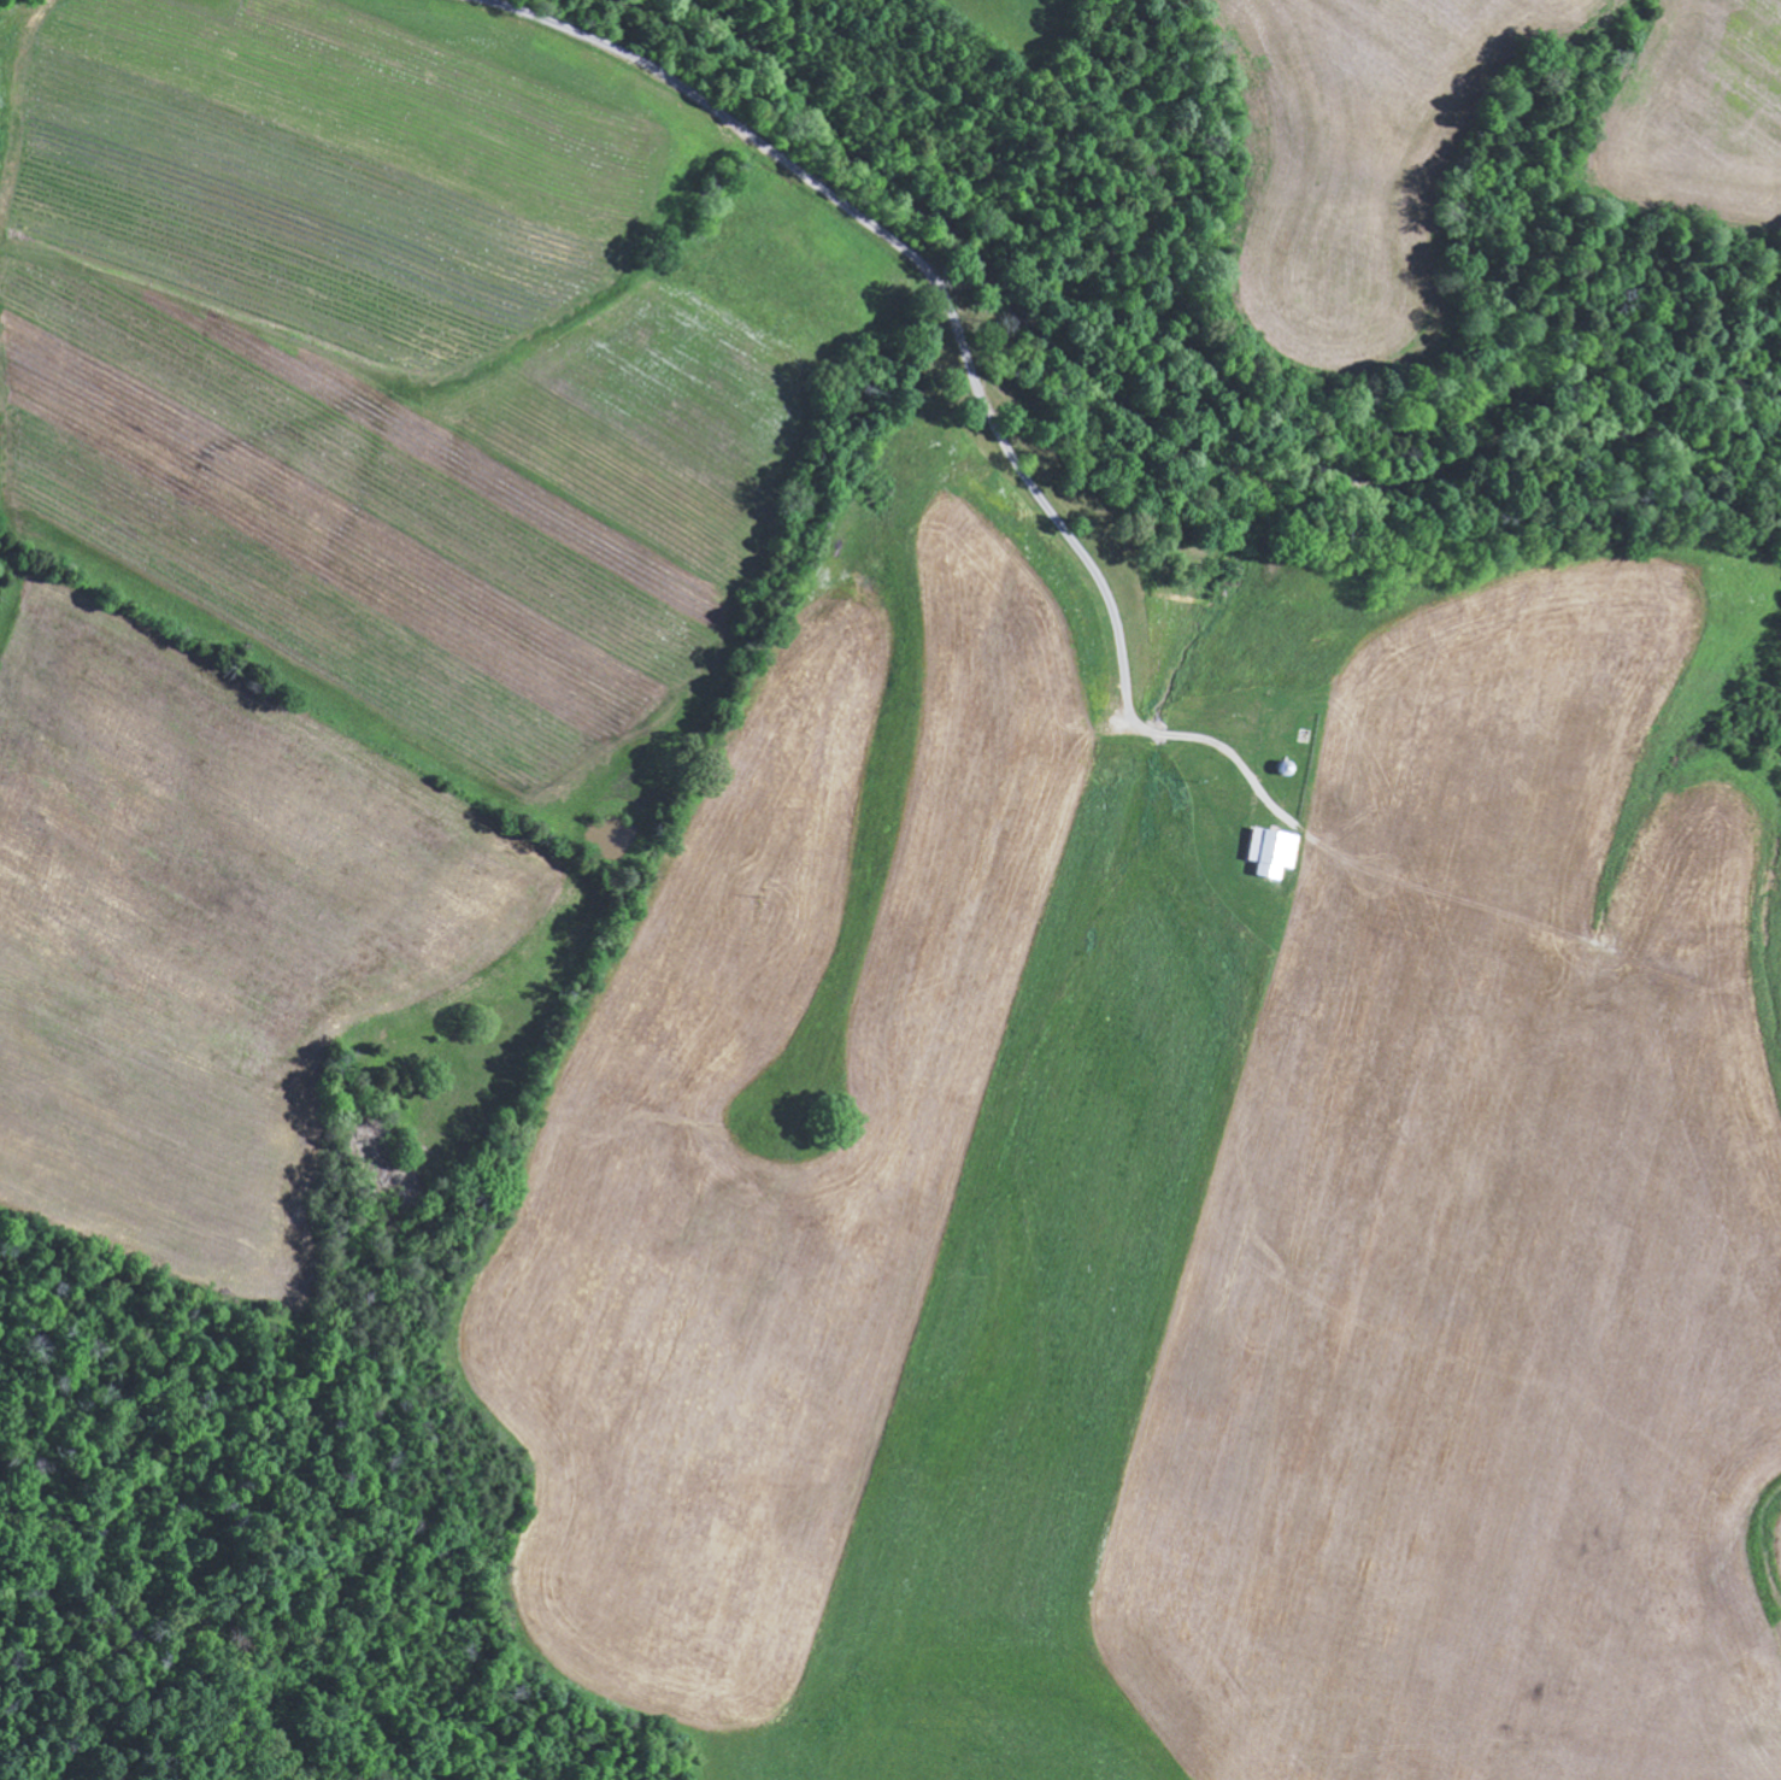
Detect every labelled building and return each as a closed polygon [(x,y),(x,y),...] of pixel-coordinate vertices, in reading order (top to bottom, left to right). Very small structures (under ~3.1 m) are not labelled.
[(1300,869),(1305,834),(1259,828),(1255,860),(1264,861),(1263,875),(1287,878),(1288,867),(1300,869)]
